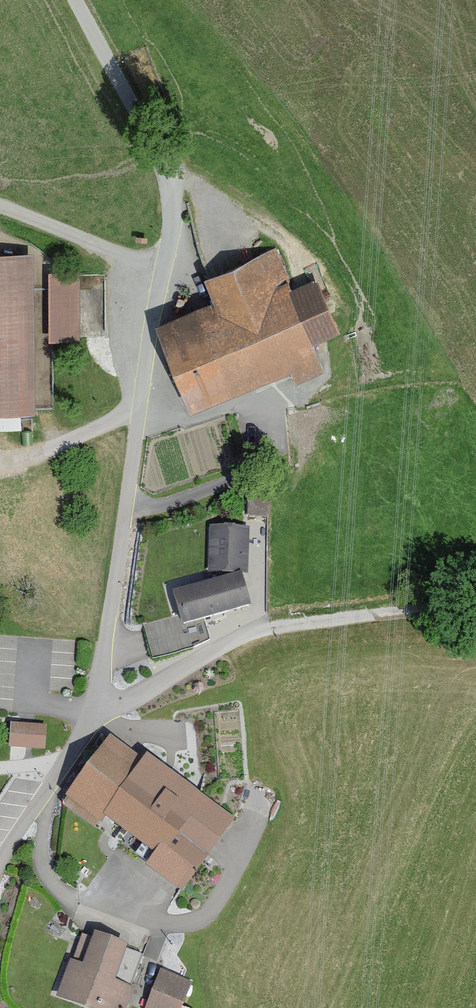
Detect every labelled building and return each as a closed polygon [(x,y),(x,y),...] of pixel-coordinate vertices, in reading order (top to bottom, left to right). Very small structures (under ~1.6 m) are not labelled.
[(277,248),(204,276),(213,300),(158,322),(193,410),(289,372),(293,383),(321,372),(311,344),(338,334),(317,280),(293,289),(277,248)] [(33,255),(0,255),(0,416),(33,416),(33,255)] [(75,272),(48,272),(47,343),(75,343),(75,272)] [(267,497),(248,496),(248,519),(266,519),(267,497)] [(246,574),(247,530),(209,529),(208,573),(246,574)] [(250,608),(242,576),(177,593),(185,625),(250,608)] [(43,751),(44,728),(9,727),(8,750),(43,751)] [(140,763),(111,740),(61,805),(96,831),(101,825),(151,863),(147,868),(179,892),(218,841),(189,818),(202,802),(144,757),(140,763)] [(128,947),(95,934),(92,941),(81,937),(56,1000),(76,1007),(123,1007),(131,988),(115,981),(128,947)] [(159,973),(143,1007),(193,1007),(200,991),(159,973)]
